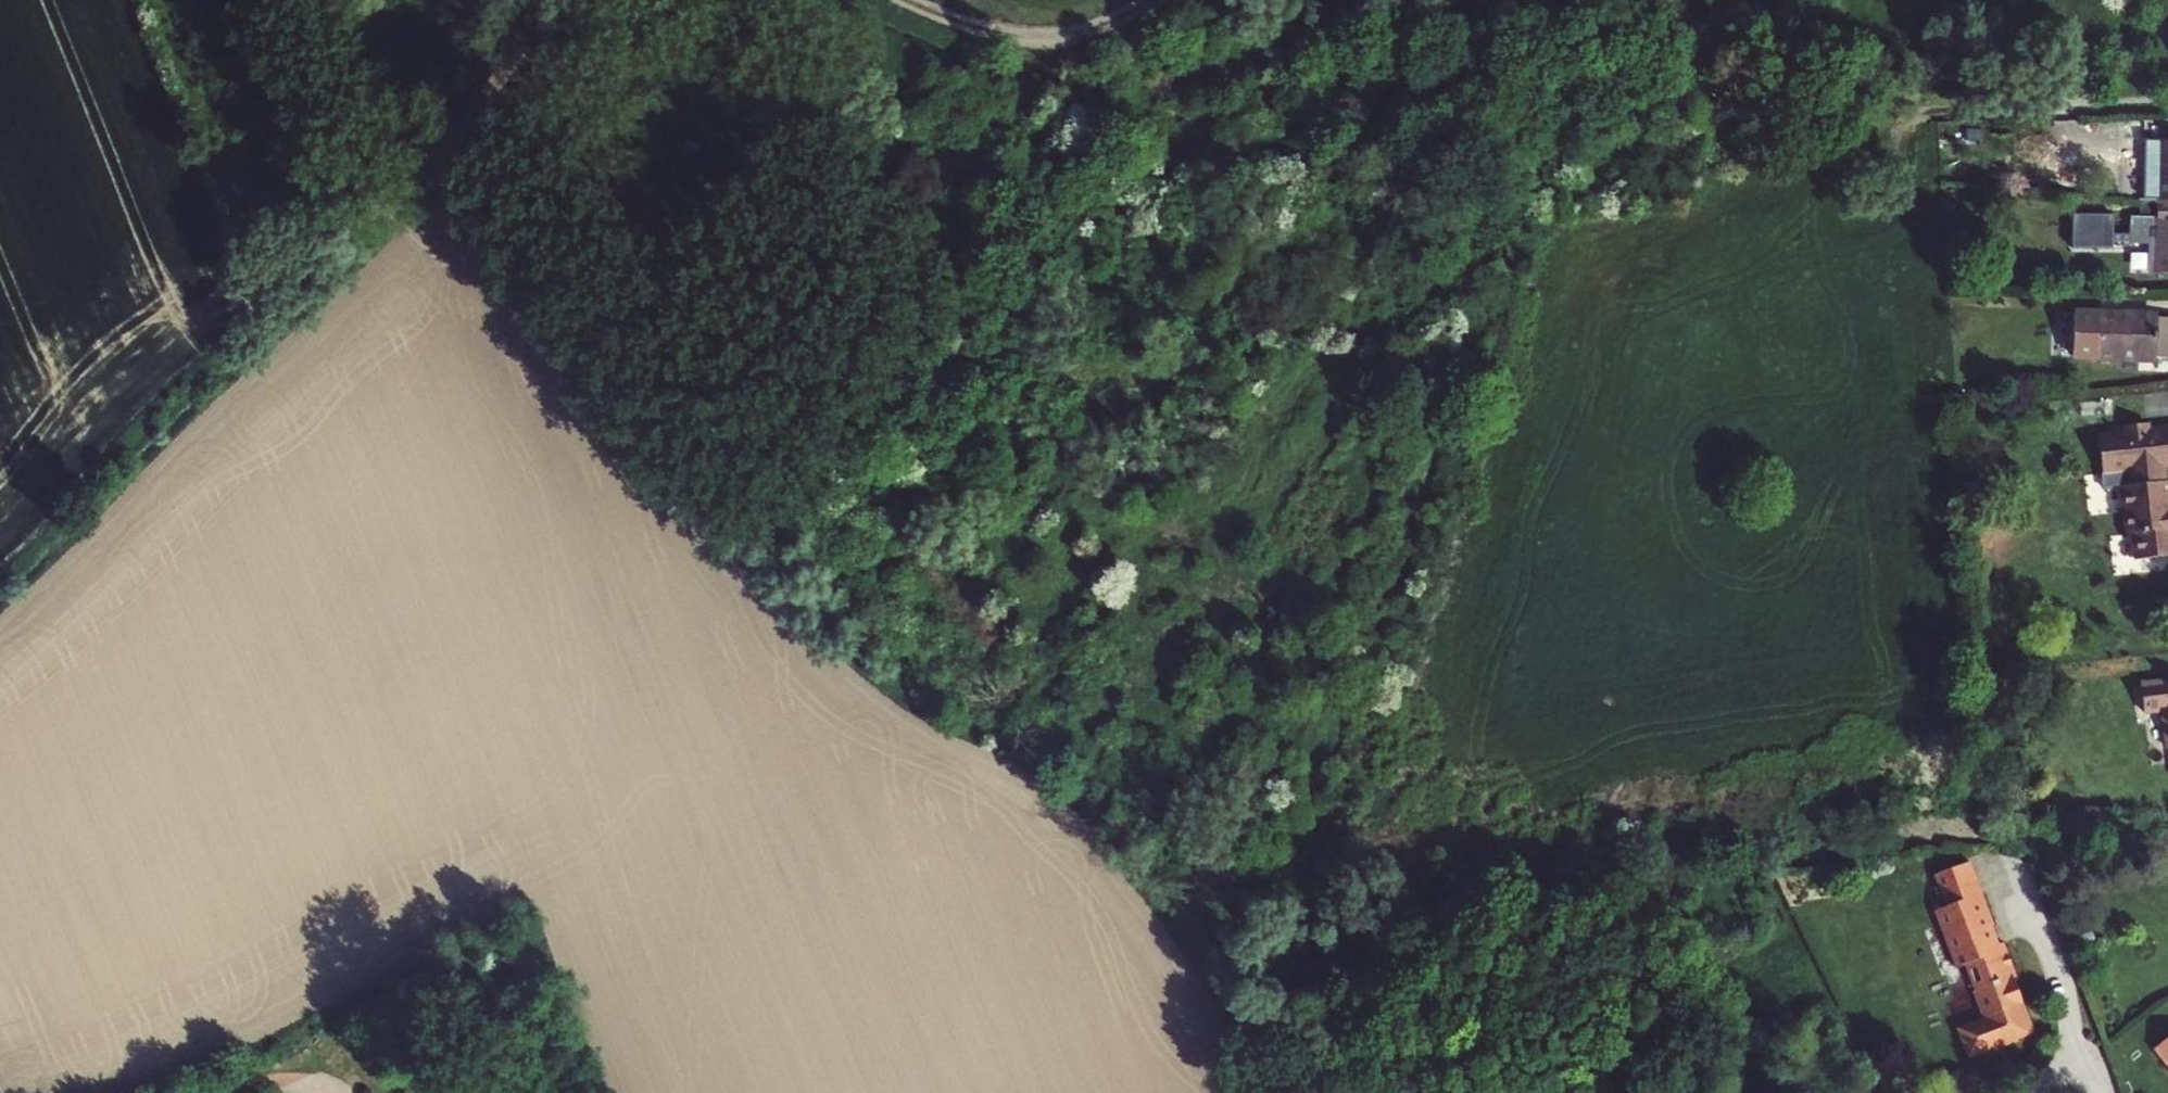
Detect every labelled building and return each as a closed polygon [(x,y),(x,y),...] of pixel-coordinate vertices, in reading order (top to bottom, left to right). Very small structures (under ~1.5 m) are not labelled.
[(2155,202),(2167,203),(2167,142),(2156,142),(2155,202)] [(2167,274),(2167,203),(2155,202),(2155,219),(2131,219),(2130,243),(2148,243),(2148,274),(2167,274)] [(2167,359),(2167,319),(2155,319),(2155,317),(2096,315),(2094,359),(2153,361),(2153,358),(2167,359)] [(2167,488),(2162,483),(2157,484),(2156,468),(2160,468),(2167,467),(2167,429),(2145,431),(2144,425),(2122,428),(2122,434),(2109,436),(2097,438),(2103,492),(2119,491),(2124,537),(2131,536),(2134,561),(2167,557),(2167,489),(2167,488)] [(2160,684),(2160,681),(2138,683),(2142,713),(2160,711),(2164,748),(2167,747),(2167,683),(2160,684)] [(1992,927),(1969,863),(1934,876),(1946,908),(1935,912),(1957,970),(1966,967),(1976,994),(2016,978),(2003,945),(1996,948),(1989,928),(1992,927)] [(2153,1050),(2167,1068),(2167,1038),(2153,1050)]
